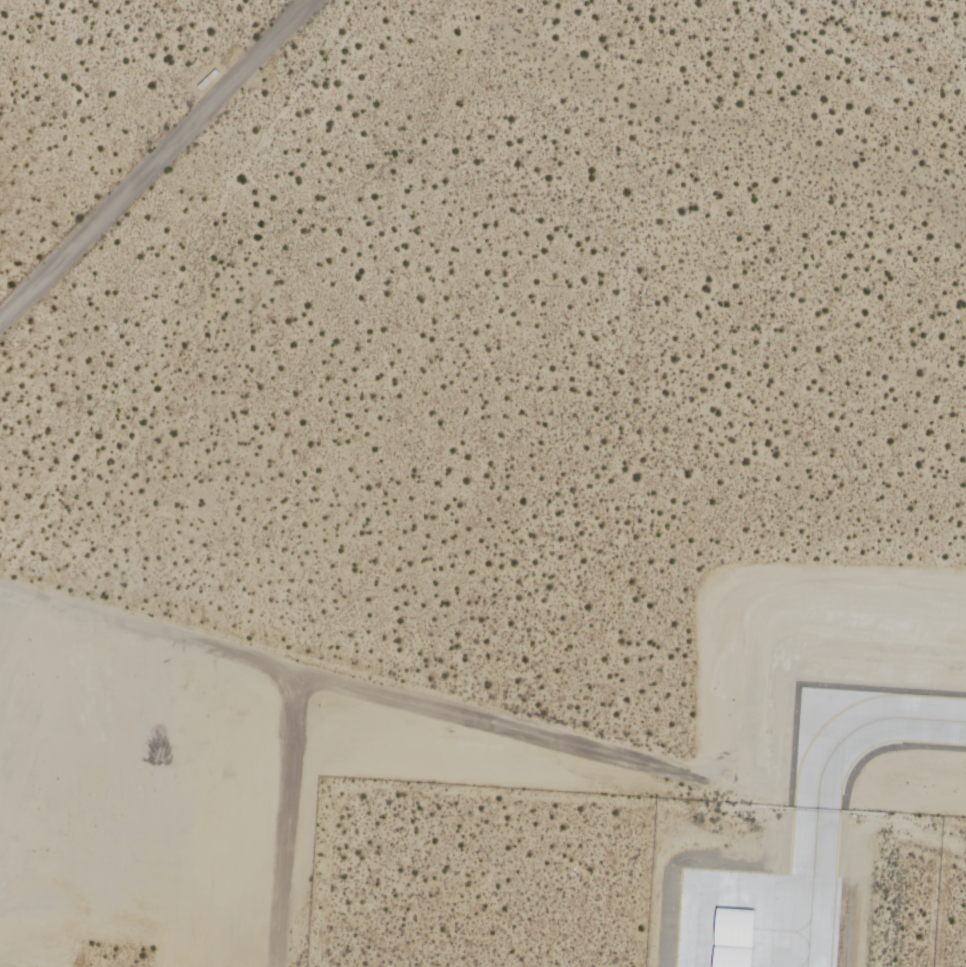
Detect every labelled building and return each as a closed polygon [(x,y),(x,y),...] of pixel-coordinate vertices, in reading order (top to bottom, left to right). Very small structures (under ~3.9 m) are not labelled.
[(708,966),(743,966),(746,915),(712,913),(708,966)]
